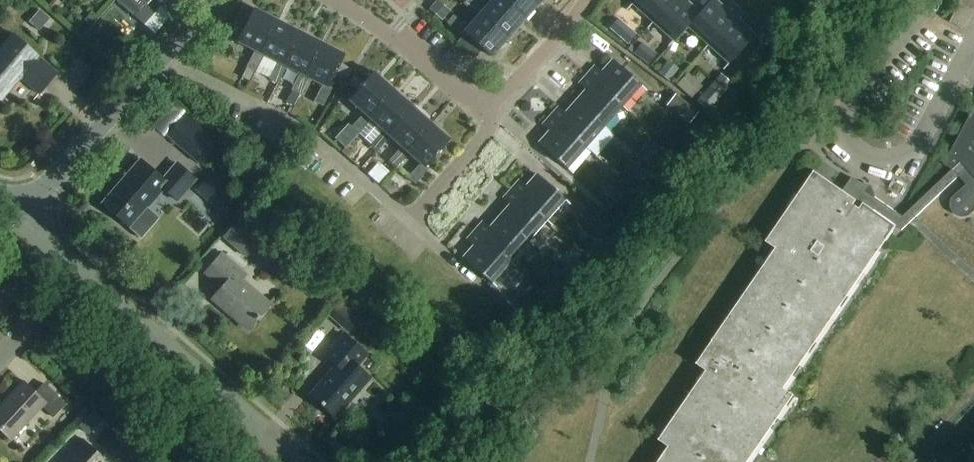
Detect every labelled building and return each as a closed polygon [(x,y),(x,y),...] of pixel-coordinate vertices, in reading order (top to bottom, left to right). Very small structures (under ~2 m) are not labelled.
[(49,8),(55,13),(62,4),(57,0),(55,0),(49,8)] [(146,5),(135,17),(144,26),(166,0),(140,0),(146,5)] [(477,17),(480,14),(508,39),(525,20),(503,0),(492,0),(484,10),(473,0),(468,0),(464,5),(477,17)] [(525,20),(542,0),(541,0),(503,0),(525,20)] [(632,4),(653,23),(673,0),(636,0),(632,4)] [(687,27),(699,14),(687,3),(689,0),(673,0),(653,23),(674,42),(687,27)] [(699,14),(687,27),(708,46),(739,11),(730,3),(724,10),(714,0),(711,0),(699,14)] [(442,21),(450,12),(437,1),(430,10),(442,21)] [(255,52),(247,68),(255,73),(264,56),(259,54),(276,21),(254,9),(248,20),(237,14),(225,37),(255,52)] [(748,19),(739,11),(708,46),(729,65),(754,36),(742,26),(748,19)] [(480,14),(477,17),(467,29),(453,16),(447,24),(462,37),(464,34),(491,58),(508,39),(480,14)] [(36,18),(30,25),(40,34),(46,26),(36,18)] [(618,19),(609,29),(628,45),(636,35),(618,19)] [(278,84),(286,68),(282,66),(299,32),(276,21),(259,54),(264,56),(277,63),(269,80),(278,84)] [(300,95),(308,79),(305,77),(322,44),(299,32),(282,66),(286,68),(300,75),(292,91),(300,95)] [(13,34),(0,49),(0,104),(21,80),(40,95),(58,74),(40,58),(13,34)] [(642,43),(634,54),(649,66),(657,55),(642,43)] [(305,77),(308,79),(322,86),(314,102),(323,107),(332,89),(328,87),(344,55),(322,44),(305,77)] [(595,67),(587,76),(622,107),(641,86),(612,61),(602,73),(595,67)] [(657,74),(669,83),(678,71),(666,62),(657,74)] [(341,64),(335,75),(347,81),(352,70),(341,64)] [(359,135),(371,121),(367,117),(392,90),(373,73),(364,83),(357,91),(349,101),(364,114),(352,128),(359,135)] [(703,95),(714,104),(731,84),(721,75),(703,95)] [(356,76),(349,84),(357,91),(364,83),(356,76)] [(586,91),(575,102),(603,127),(622,107),(587,76),(579,85),(586,91)] [(382,131),(370,145),(377,151),(390,138),(386,135),(411,107),(392,90),(367,117),(371,121),(382,131)] [(292,91),(286,103),(294,107),(300,95),(292,91)] [(675,95),(666,107),(689,125),(699,113),(675,95)] [(558,108),(551,117),(585,148),(603,127),(575,102),(565,114),(558,108)] [(396,168),(408,154),(405,151),(430,124),(411,107),(386,135),(390,138),(401,148),(389,162),(396,168)] [(659,461),(749,461),(781,416),(794,396),(785,389),(896,227),(902,231),(909,225),(911,222),(916,218),(959,177),(967,186),(955,197),(953,199),(951,202),(951,206),(951,209),(952,212),(954,215),(957,217),(960,218),(963,219),(966,219),(969,218),(972,216),(973,214),(973,113),(946,166),(954,171),(903,217),(900,215),(863,190),(856,200),(827,180),(815,172),(767,242),(776,249),(697,364),(707,371),(676,416),(659,440),(669,447),(659,461)] [(168,135),(205,166),(222,147),(185,116),(168,135)] [(566,169),(585,148),(551,117),(543,126),(549,132),(538,144),(566,169)] [(405,151),(408,154),(420,165),(408,179),(415,185),(428,170),(425,168),(449,141),(430,124),(405,151)] [(342,132),(335,140),(346,149),(352,142),(345,135),(342,132)] [(672,132),(664,142),(672,149),(680,139),(672,132)] [(656,145),(642,160),(654,170),(667,155),(656,145)] [(163,181),(140,161),(102,205),(129,228),(163,190),(176,201),(195,180),(177,164),(163,181)] [(638,165),(628,179),(640,188),(650,175),(638,165)] [(565,200),(537,175),(526,187),(519,182),(511,190),(546,221),(565,200)] [(510,205),(500,217),(528,242),(546,221),(511,190),(503,199),(510,205)] [(619,190),(600,213),(611,222),(630,199),(619,190)] [(592,208),(583,218),(603,236),(612,226),(592,208)] [(483,223),(475,232),(510,263),(528,242),(500,217),(489,229),(483,223)] [(241,218),(223,239),(245,257),(264,237),(241,218)] [(510,263),(475,232),(467,241),(474,247),(463,259),(491,284),(510,263)] [(245,276),(221,255),(205,273),(222,288),(212,299),(248,330),(269,306),(241,281),(245,276)] [(582,265),(578,262),(570,271),(574,274),(579,278),(586,269),(582,265)] [(564,273),(555,265),(547,274),(556,282),(564,273)] [(528,291),(535,297),(541,291),(533,284),(528,291)] [(339,304),(328,317),(340,327),(351,314),(354,311),(342,301),(339,304)] [(367,356),(344,335),(325,356),(336,366),(310,396),(335,418),(369,379),(356,367),(367,356)] [(23,383),(0,408),(0,430),(11,441),(42,407),(54,418),(66,405),(44,384),(35,394),(23,383)] [(89,416),(78,427),(88,436),(92,432),(98,437),(103,432),(108,426),(93,412),(89,416)] [(83,441),(64,461),(98,461),(96,460),(99,456),(83,441)]
